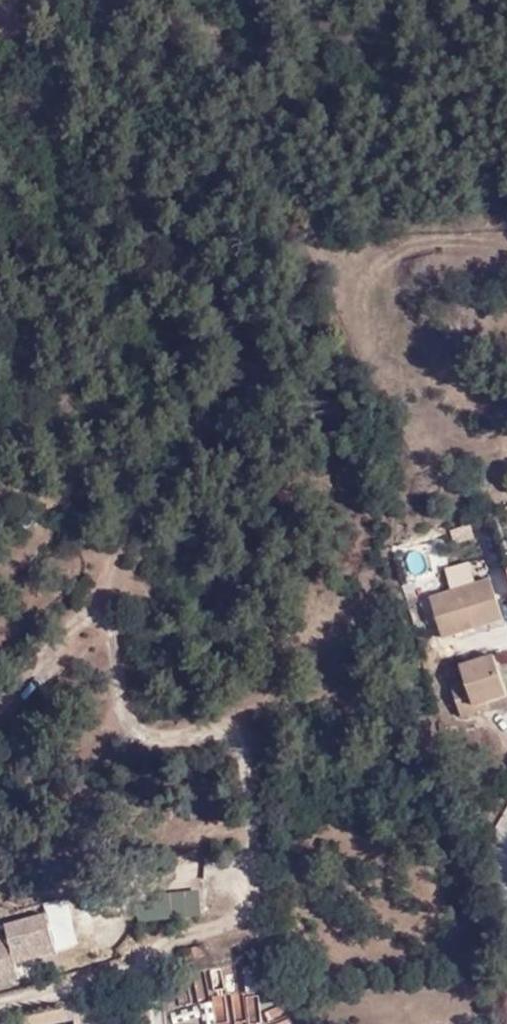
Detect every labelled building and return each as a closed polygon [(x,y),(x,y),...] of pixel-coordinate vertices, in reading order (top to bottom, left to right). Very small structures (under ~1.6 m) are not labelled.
[(489,571),(431,590),(444,630),(502,612),(489,571)] [(493,652),(461,662),(464,675),(452,679),(461,712),(476,708),(474,702),(506,692),(493,652)] [(199,948),(181,954),(184,964),(202,958),(199,948)]
